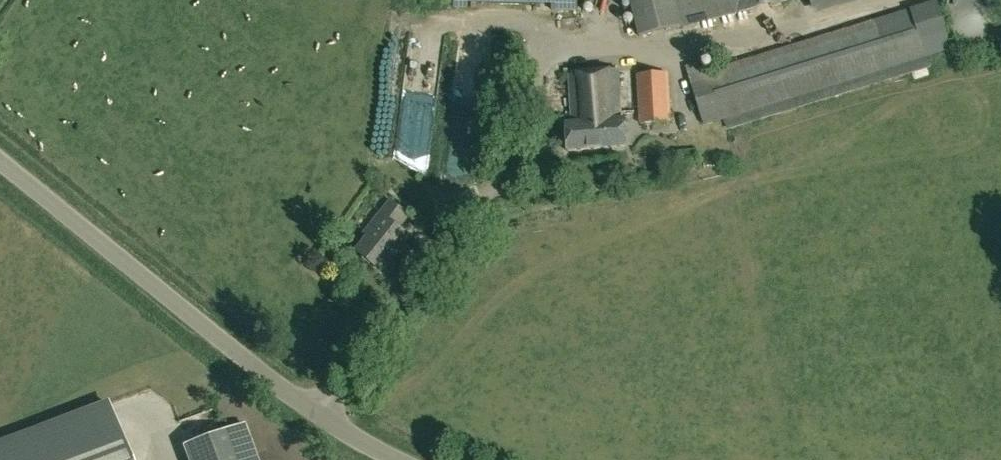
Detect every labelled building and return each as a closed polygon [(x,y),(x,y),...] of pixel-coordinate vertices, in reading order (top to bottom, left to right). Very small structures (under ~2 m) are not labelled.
[(454,8),(468,8),(468,2),(552,4),(552,11),(577,12),(577,0),(454,0),(454,8)] [(641,37),(787,0),(632,0),(641,37)] [(816,17),(877,0),(812,0),(816,17)] [(931,68),(927,56),(951,49),(937,3),(912,11),(710,72),(706,61),(687,67),(704,126),(724,120),(727,131),(931,68)] [(573,123),(566,123),(568,151),(627,147),(624,119),(623,119),(623,113),(619,71),(568,75),(573,123)] [(672,123),(669,74),(637,75),(640,124),(672,123)] [(425,117),(443,120),(447,91),(429,88),(425,117)] [(426,129),(425,155),(412,155),(412,165),(436,165),(437,129),(426,129)] [(384,217),(357,251),(382,271),(409,237),(399,229),(409,216),(392,202),(381,215),(384,217)] [(109,402),(0,442),(0,459),(130,459),(109,402)] [(243,424),(186,444),(192,459),(257,459),(243,424)]
